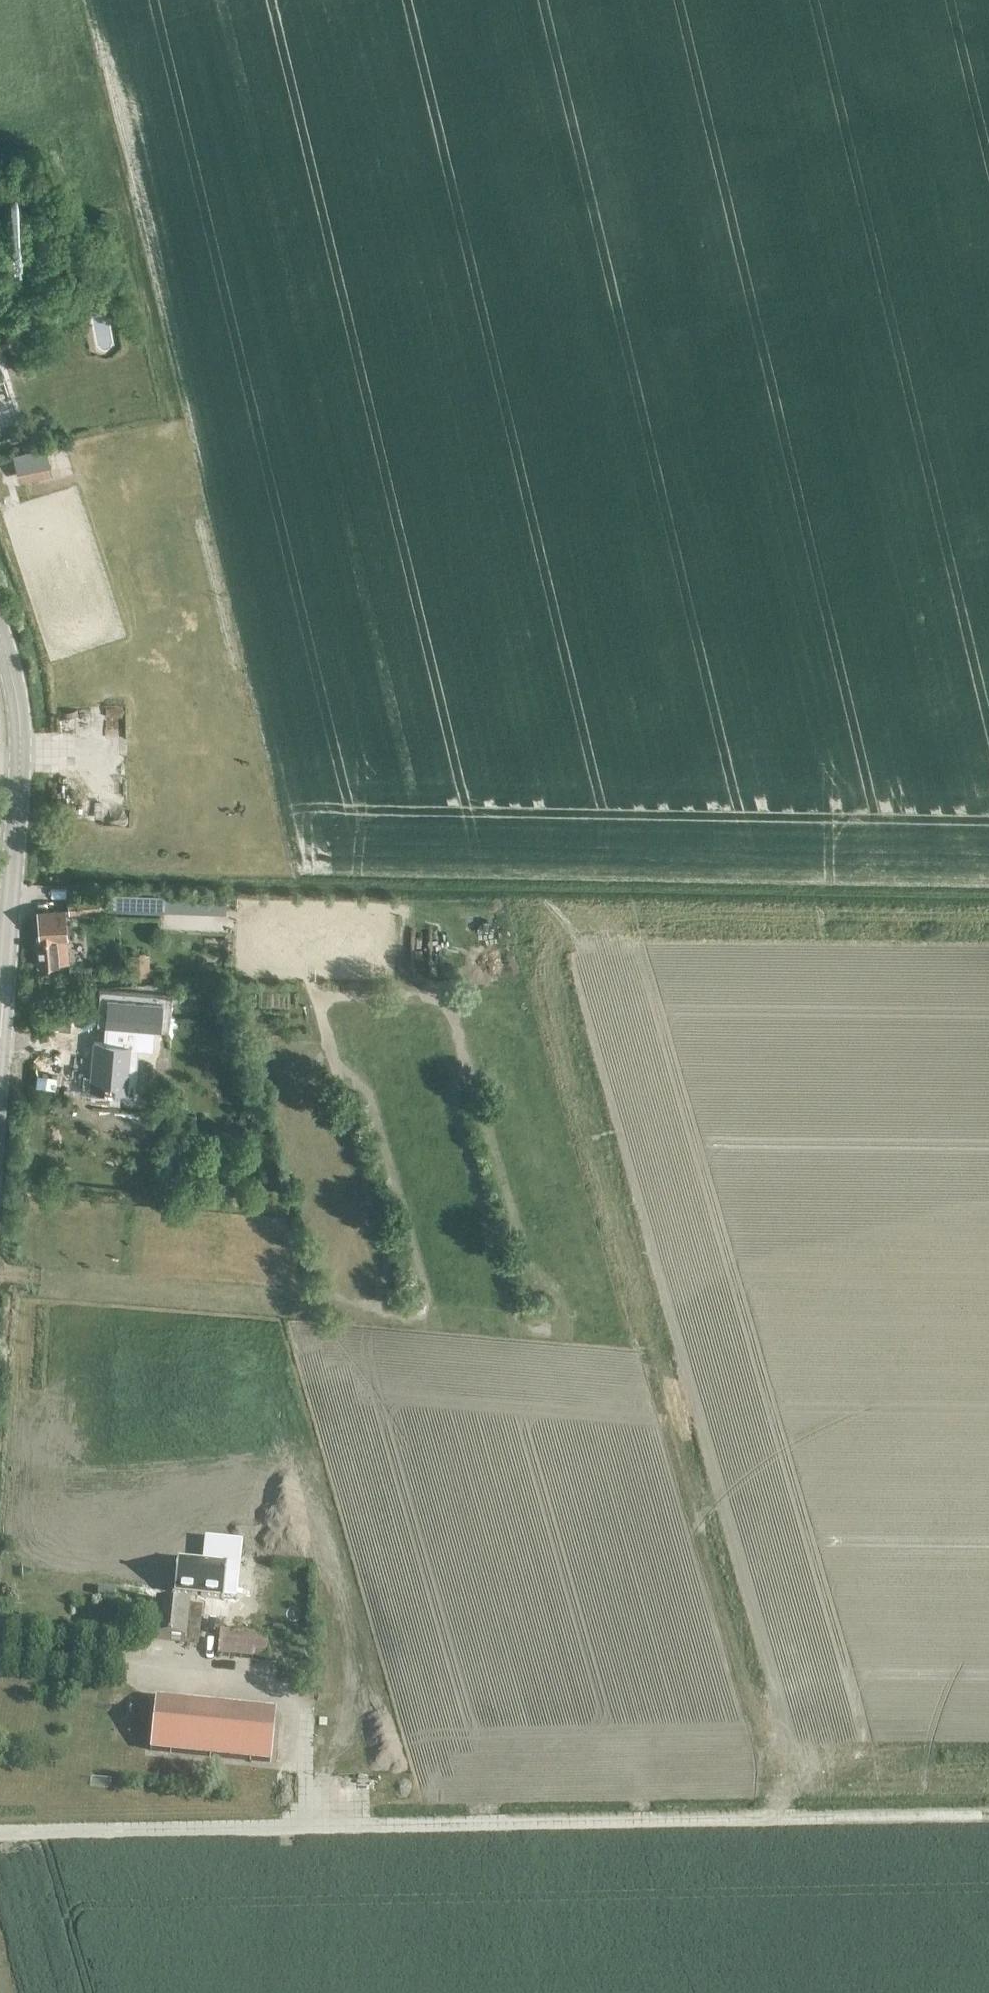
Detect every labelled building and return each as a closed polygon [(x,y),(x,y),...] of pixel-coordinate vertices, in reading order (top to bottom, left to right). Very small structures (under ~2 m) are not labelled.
[(68,908),(109,905),(158,904),(158,895),(108,894),(98,894),(98,893),(67,895),(68,908)] [(35,938),(37,965),(68,962),(63,908),(37,910),(40,938),(35,938)] [(140,1049),(142,1037),(116,1034),(115,1045),(95,1043),(90,1087),(126,1090),(130,1048),(140,1049)] [(225,1581),(227,1557),(239,1558),(241,1543),(205,1539),(203,1563),(177,1561),(173,1593),(223,1599),(223,1597),(235,1599),(237,1582),(225,1581)] [(198,1643),(202,1608),(188,1607),(188,1606),(156,1603),(152,1639),(185,1642),(198,1643)] [(268,1668),(271,1643),(220,1637),(217,1662),(268,1668)] [(154,1697),(148,1754),(269,1767),(275,1710),(154,1697)]
